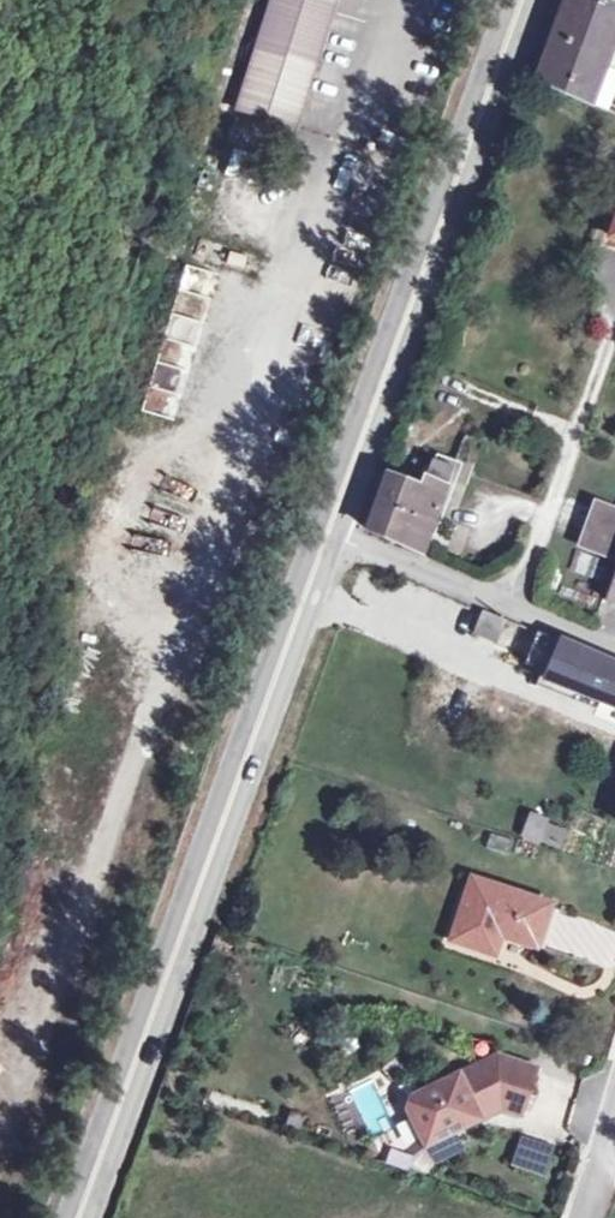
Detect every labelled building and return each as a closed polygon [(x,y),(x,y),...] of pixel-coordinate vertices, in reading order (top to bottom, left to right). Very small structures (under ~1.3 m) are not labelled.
[(303,129),(338,0),(269,0),(239,112),(303,129)] [(602,0),(569,0),(539,83),(614,114),(614,5),(602,0)] [(391,476),(371,531),(423,553),(457,461),(440,455),(438,460),(437,460),(426,488),(391,476)] [(614,555),(614,505),(600,500),(584,543),(614,555)] [(507,620),(482,610),(472,635),(497,645),(507,620)] [(536,676),(614,706),(614,668),(540,636),(532,667),(539,670),(536,676)] [(539,670),(532,667),(530,674),(536,676),(539,670)] [(528,812),(520,835),(560,849),(568,826),(528,812)] [(561,904),(483,875),(461,934),(506,952),(515,929),(548,942),(561,904)] [(493,1057),(408,1098),(403,1110),(422,1148),(479,1120),(485,1103),(519,1115),(534,1072),(493,1057)] [(367,1135),(400,1126),(385,1075),(353,1084),(367,1135)] [(519,1115),(485,1103),(479,1120),(499,1111),(518,1118),(519,1115)] [(541,1172),(549,1142),(521,1135),(513,1164),(541,1172)]
